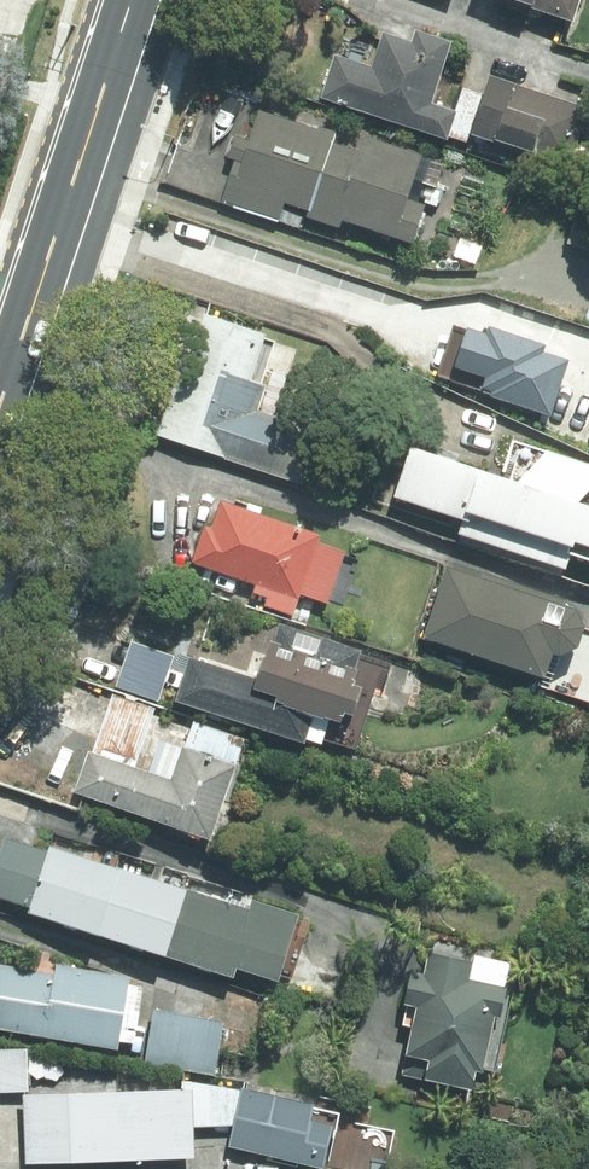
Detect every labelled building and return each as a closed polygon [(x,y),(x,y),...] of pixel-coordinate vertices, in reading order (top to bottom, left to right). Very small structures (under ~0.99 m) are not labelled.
[(573,21),(580,0),(509,0),(573,21)] [(373,66),(335,54),(321,98),(447,138),(456,111),(432,103),(451,43),(417,32),(413,43),(383,33),(373,66)] [(588,107),(491,76),(472,134),(569,166),(588,107)] [(337,132),(258,107),(248,138),(234,134),(226,158),(235,161),(222,201),(279,219),(284,202),(310,211),(309,216),(339,226),(341,219),(413,243),(426,204),(408,198),(422,156),(364,137),(360,151),(333,142),(337,132)] [(162,431),(302,482),(320,433),(257,411),(266,386),(261,384),(277,339),(204,313),(162,431)] [(453,330),(438,374),(493,392),(492,396),(550,415),(569,360),(542,351),(545,344),(489,326),(486,333),(467,326),(464,334),(453,330)] [(411,447),(394,496),(463,519),(458,533),(566,568),(570,555),(588,562),(588,466),(514,441),(502,477),(411,447)] [(321,535),(222,501),(212,529),(205,527),(192,562),(256,584),(253,592),(268,597),(264,607),(292,616),(300,593),(328,603),(346,552),(319,542),(321,535)] [(446,568),(423,638),(544,678),(542,687),(588,702),(588,630),(585,628),(576,610),(446,568)] [(355,668),(361,651),(280,624),(274,643),(271,642),(257,683),(191,660),(178,700),(304,742),(305,739),(322,744),(330,719),(341,722),(344,713),(354,716),(364,686),(354,683),(359,670),(355,668)] [(131,642),(116,686),(158,700),(173,656),(131,642)] [(112,694),(92,752),(134,767),(154,708),(112,694)] [(209,840),(245,740),(194,722),(184,750),(160,741),(148,773),(134,767),(92,752),(87,751),(73,791),(209,840)] [(48,852),(5,838),(0,852),(0,899),(30,908),(48,852)] [(98,935),(119,870),(49,847),(48,852),(30,908),(28,912),(98,935)] [(167,957),(188,892),(119,870),(98,935),(167,957)] [(188,890),(188,892),(167,957),(233,977),(236,968),(278,981),(299,915),(252,900),(250,909),(188,890)] [(472,964),(429,954),(425,975),(413,972),(401,1023),(413,1026),(402,1075),(473,1090),(478,1068),(495,1072),(513,989),(507,987),(513,963),(474,955),(472,964)] [(0,965),(0,1029),(116,1049),(129,977),(56,964),(54,974),(0,965)] [(224,1022),(156,1010),(147,1063),(214,1075),(224,1022)] [(26,1091),(25,1050),(0,1051),(0,1092),(26,1091)] [(194,1083),(195,1127),(230,1125),(239,1090),(194,1083)] [(242,1088),(228,1148),(323,1168),(335,1117),(312,1112),(314,1104),(242,1088)] [(192,1090),(24,1096),(26,1163),(194,1158),(192,1090)]
